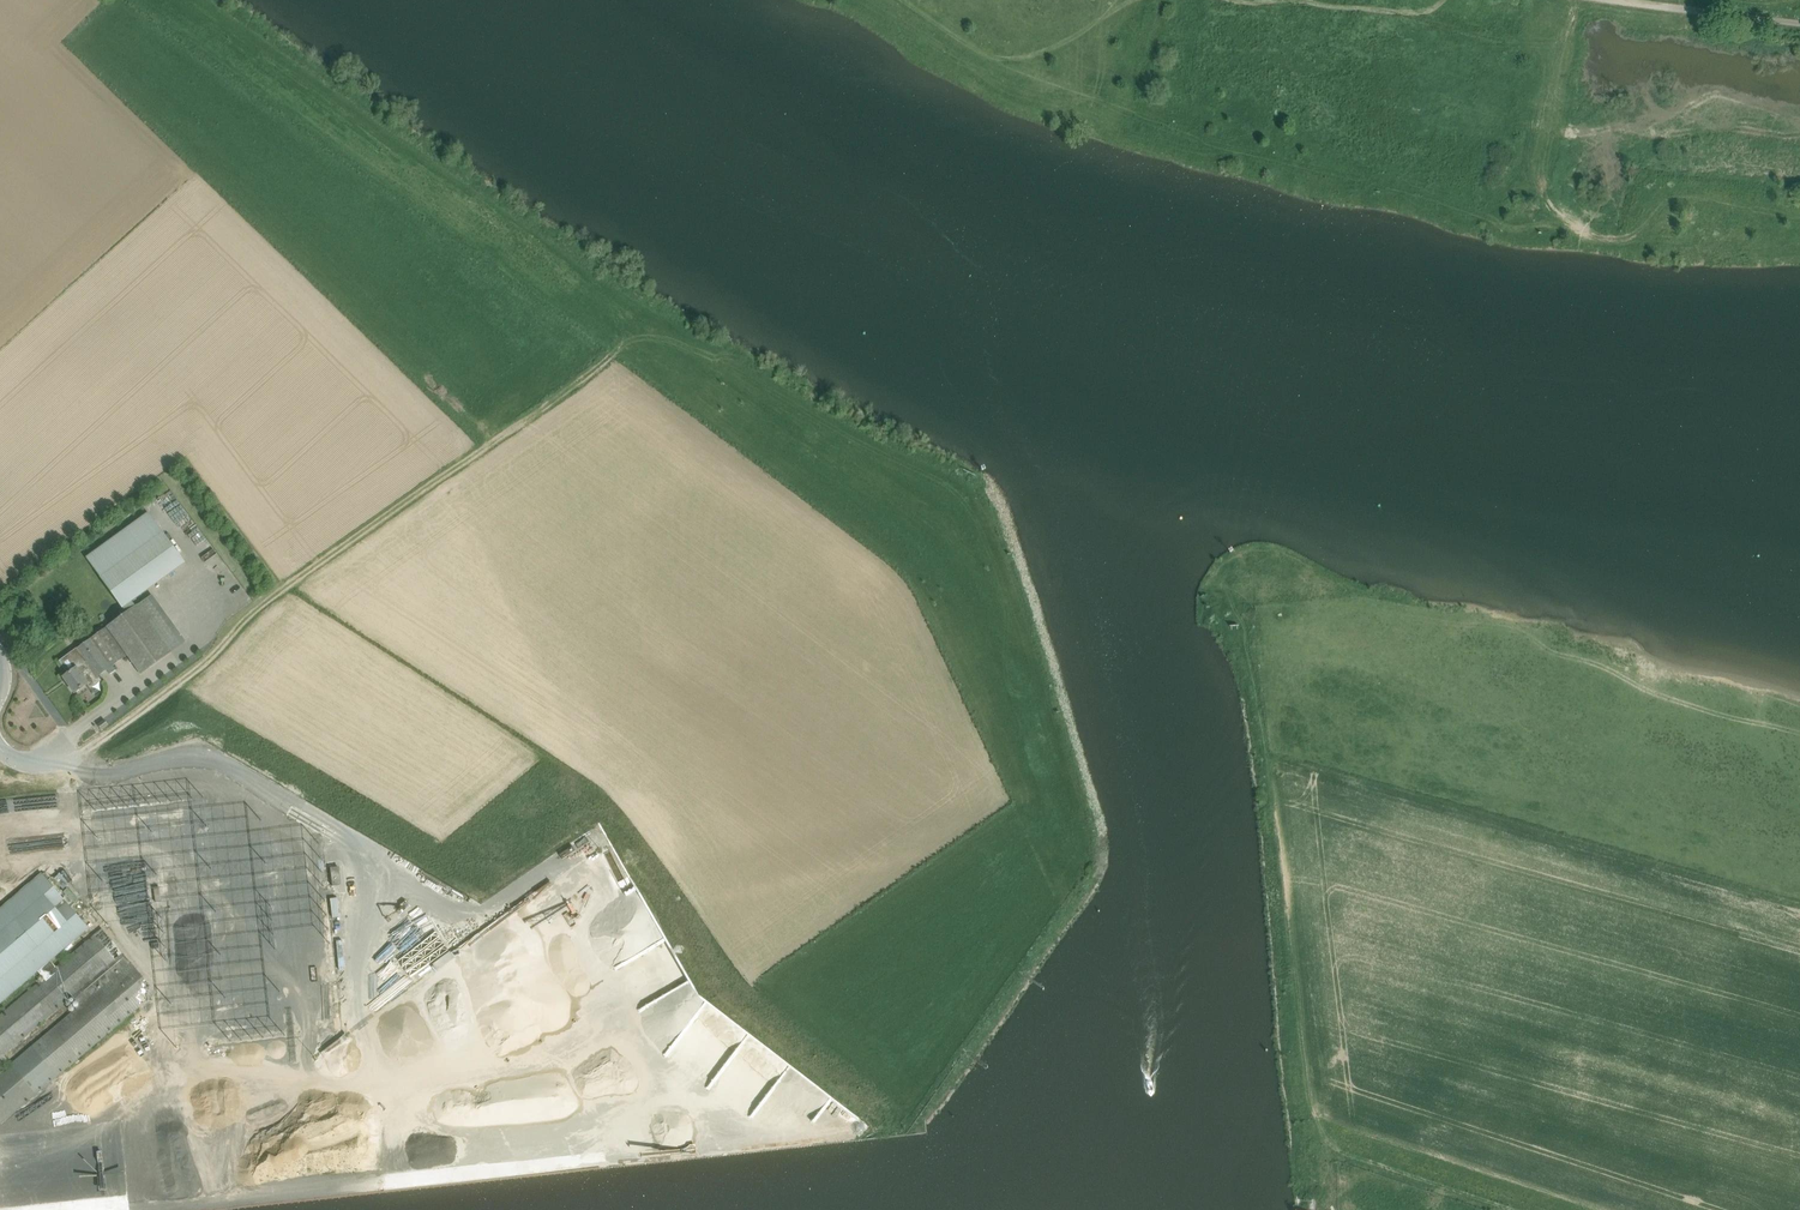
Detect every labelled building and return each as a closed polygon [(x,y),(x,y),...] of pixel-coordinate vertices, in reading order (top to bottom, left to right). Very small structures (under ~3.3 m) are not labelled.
[(127,613),(91,638),(111,667),(128,655),(141,674),(186,641),(153,594),(136,606),(132,601),(185,563),(149,512),(86,557),(111,592),(126,613),(127,613)] [(64,677),(75,693),(88,683),(98,676),(111,667),(91,638),(67,655),(77,668),(64,677)] [(109,724),(105,720),(98,725),(102,729),(109,724)] [(337,1100),(309,844),(224,794),(97,808),(98,815),(0,826),(0,1138),(337,1100)] [(333,886),(342,885),(339,866),(331,867),(333,886)]
